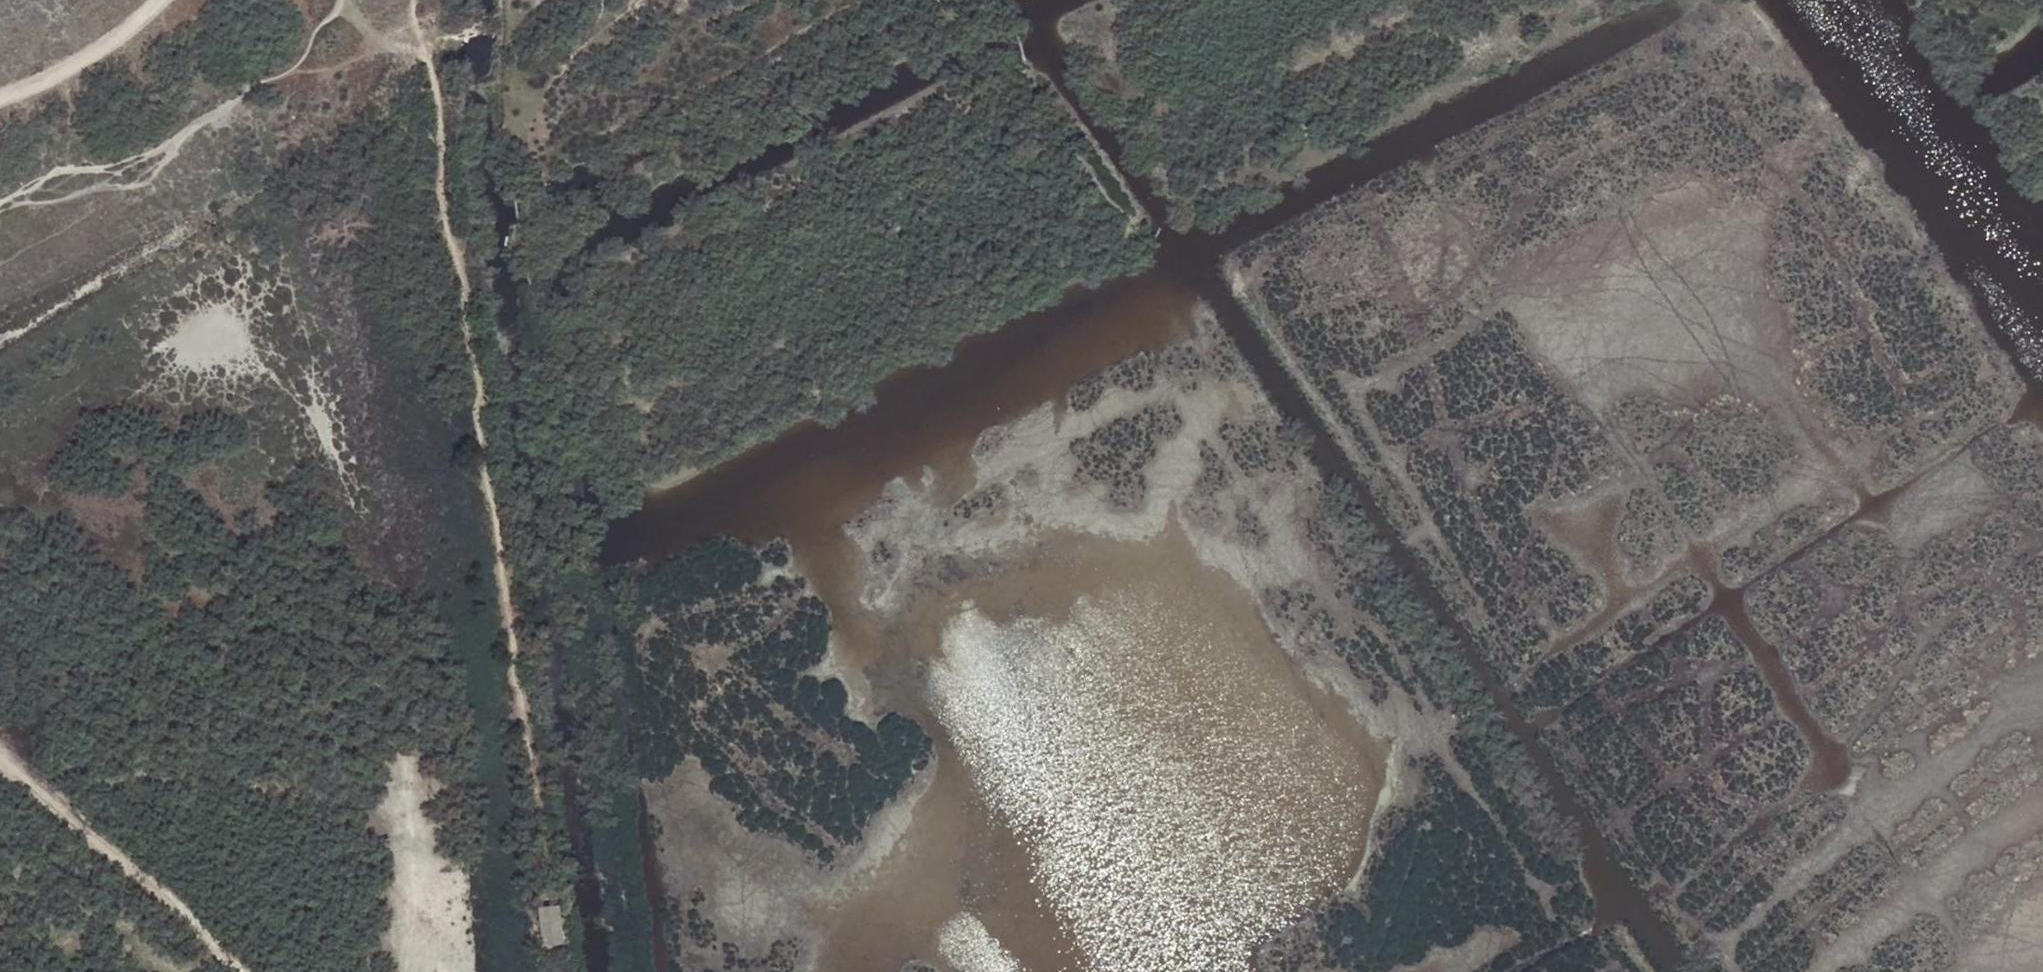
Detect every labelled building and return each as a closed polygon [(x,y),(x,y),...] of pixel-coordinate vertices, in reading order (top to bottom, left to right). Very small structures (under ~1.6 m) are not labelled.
[(547,941),(567,939),(564,900),(543,902),(547,941)]
